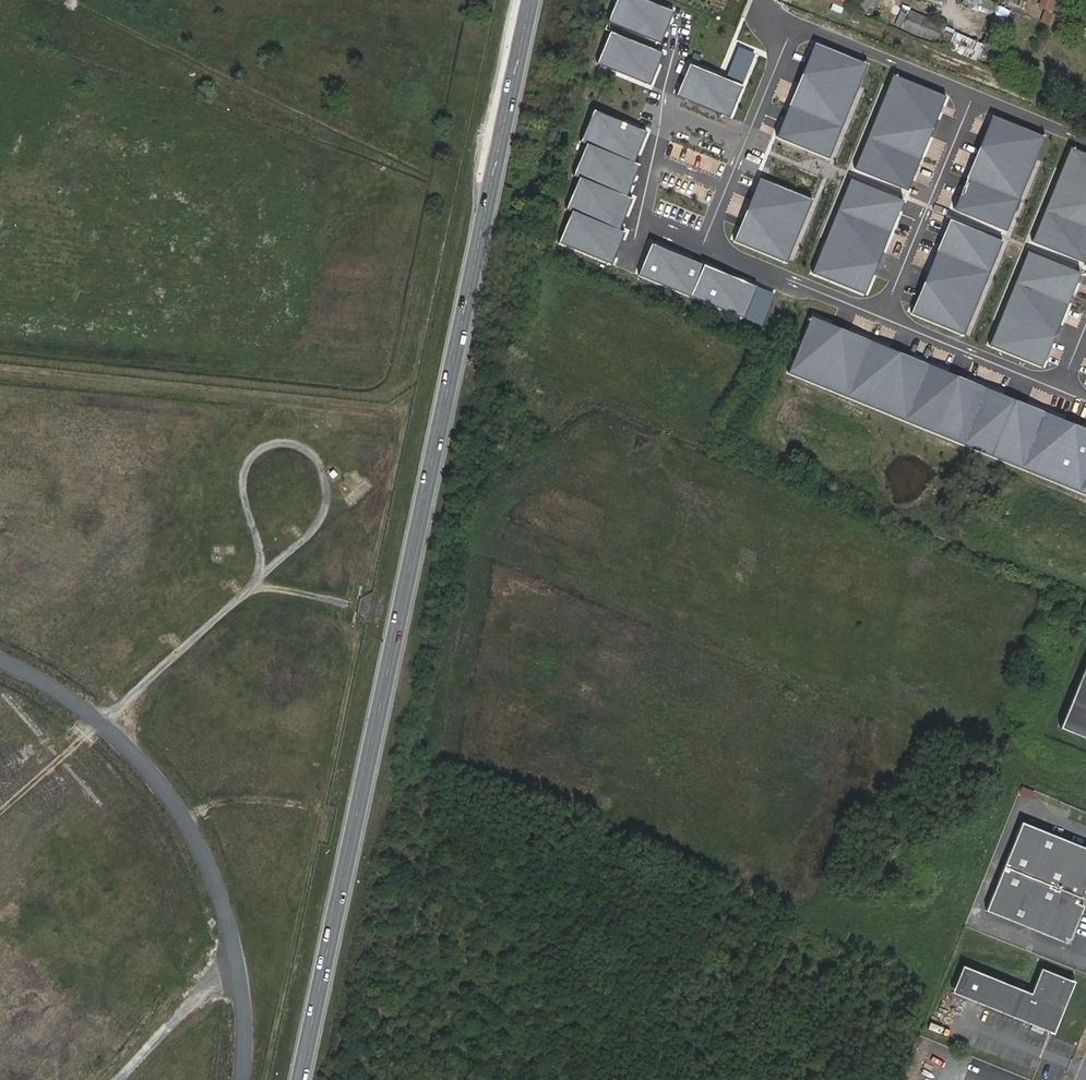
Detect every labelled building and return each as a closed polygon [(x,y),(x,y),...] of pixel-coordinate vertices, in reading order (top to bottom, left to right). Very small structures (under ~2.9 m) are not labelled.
[(652,0),(615,0),(607,21),(659,41),(672,8),(652,0)] [(847,1),(844,8),(849,11),(853,0),(845,0),(847,1)] [(856,8),(866,11),(870,0),(858,0),(856,8)] [(1055,11),(1060,0),(1040,0),(1039,4),(1054,11),(1055,11)] [(898,24),(940,40),(946,24),(905,8),(898,24)] [(1071,18),(1055,11),(1054,11),(1050,20),(1067,27),(1071,18)] [(660,52),(608,32),(596,65),(648,85),(660,52)] [(954,33),(948,51),(975,59),(980,41),(954,33)] [(869,66),(816,44),(778,138),(831,160),(869,66)] [(739,83),(686,63),(674,97),(726,116),(739,83)] [(949,99),(896,77),(858,171),(910,193),(949,99)] [(649,127),(598,104),(583,136),(589,139),(634,159),(649,127)] [(1043,135),(990,113),(952,207),(1005,228),(1043,135)] [(634,159),(589,139),(575,170),(582,173),(627,194),(641,163),(634,159)] [(1071,147),(1033,241),(1085,263),(1085,261),(1085,154),(1071,147)] [(627,194),(582,173),(566,206),(573,209),(617,229),(632,196),(627,194)] [(815,201),(762,180),(738,241),(790,262),(815,201)] [(907,203),(854,182),(816,276),(869,297),(907,203)] [(617,229),(573,209),(558,241),(609,264),(624,232),(617,229)] [(1003,240),(950,219),(912,313),(965,334),(1003,240)] [(700,264),(647,244),(635,278),(687,298),(700,264)] [(1083,270),(1030,249),(992,343),(1045,364),(1083,270)] [(757,286),(705,266),(692,299),(744,319),(757,286)] [(815,322),(793,375),(1085,495),(1085,432),(815,322)] [(334,469),(330,473),(334,478),(339,474),(334,469)] [(1060,727),(1085,738),(1085,664),(1060,727)] [(1020,787),(1017,794),(1031,799),(1033,791),(1020,787)] [(1021,824),(987,911),(1063,940),(1065,936),(1070,938),(1082,907),(1078,905),(1083,890),(1085,891),(1085,849),(1021,824)] [(1032,995),(964,967),(953,993),(1053,1032),(1073,982),(1042,970),(1032,995)]
